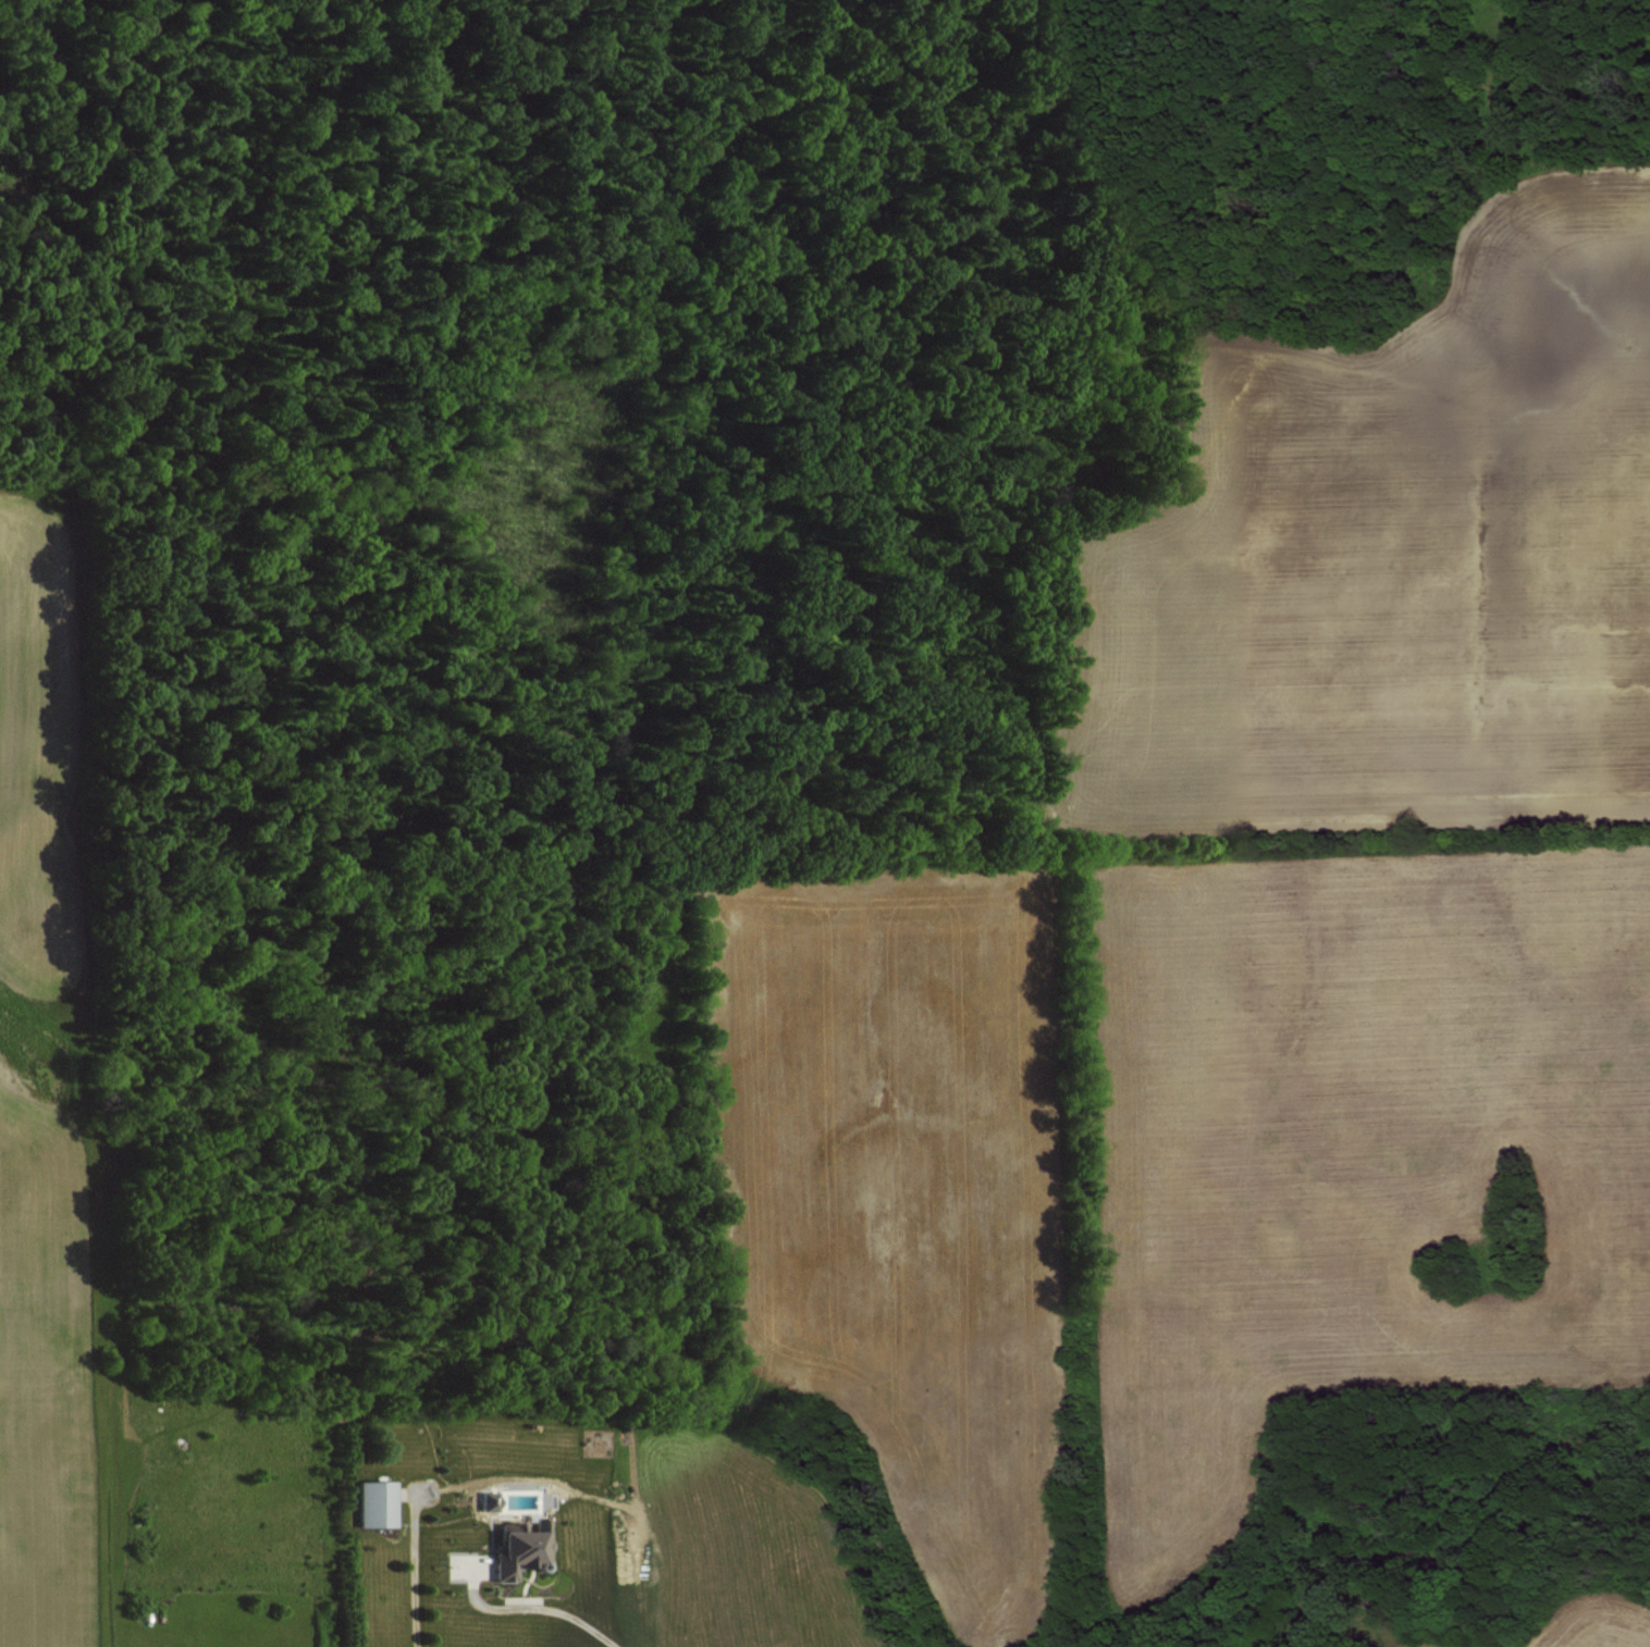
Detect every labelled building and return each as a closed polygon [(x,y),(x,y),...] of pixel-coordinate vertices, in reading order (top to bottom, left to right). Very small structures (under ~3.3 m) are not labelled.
[(355,1526),(392,1526),(391,1479),(354,1479),(355,1526)] [(493,1492),(478,1491),(477,1508),(492,1510),(493,1492)] [(492,1530),(492,1580),(511,1580),(511,1566),(546,1566),(545,1518),(530,1518),(530,1529),(492,1530)]
